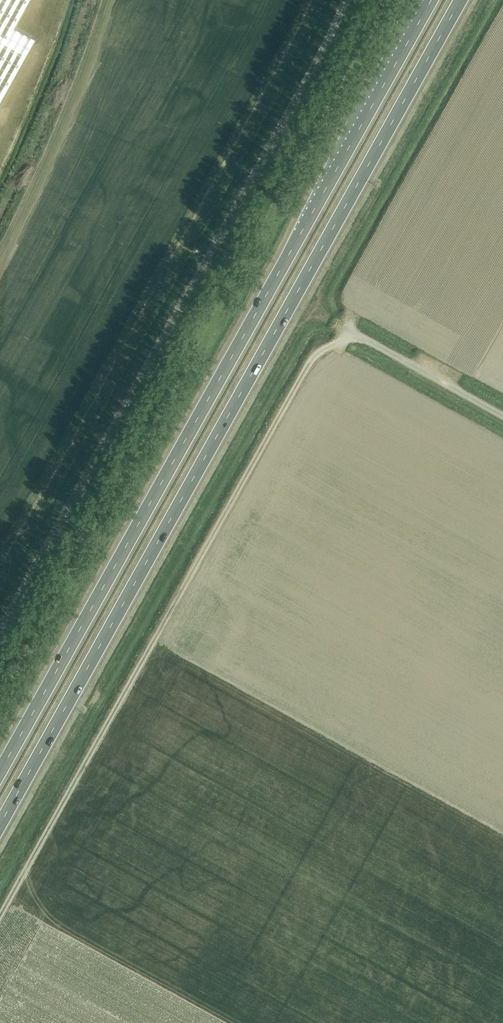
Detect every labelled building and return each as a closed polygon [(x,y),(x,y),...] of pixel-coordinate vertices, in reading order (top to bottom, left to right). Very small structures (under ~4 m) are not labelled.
[(33,39),(12,28),(28,0),(0,0),(0,99),(33,39)]
